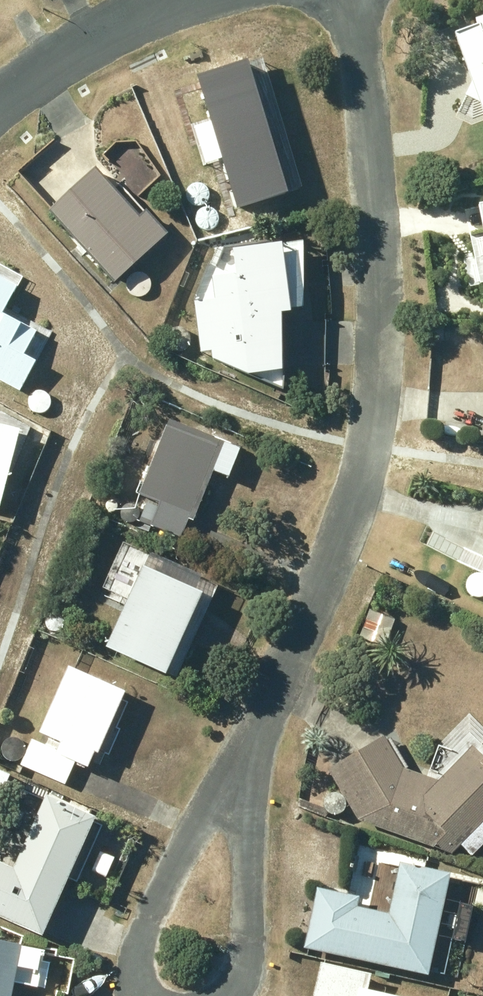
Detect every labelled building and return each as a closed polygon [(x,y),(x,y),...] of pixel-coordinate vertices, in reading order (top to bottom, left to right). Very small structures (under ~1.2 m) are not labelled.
[(465,89),(480,97),(482,104),(482,10),(480,11),(482,16),(455,26),(472,74),(465,89)] [(98,162),(50,205),(114,277),(168,228),(143,200),(139,203),(120,181),(117,183),(98,162)] [(243,269),(215,272),(218,296),(196,298),(202,345),(213,344),(214,352),(247,362),(275,358),(272,333),(283,332),(280,301),(288,300),(288,232),(273,234),(274,251),(242,255),(243,269)] [(2,308),(16,280),(0,271),(0,375),(20,386),(36,355),(23,348),(36,326),(2,308)] [(150,494),(139,519),(149,523),(150,521),(178,533),(217,442),(209,439),(213,430),(184,417),(180,426),(167,420),(138,488),(150,494)] [(0,419),(0,493),(18,423),(0,419)] [(104,504),(117,513),(123,503),(109,495),(104,504)] [(203,586),(196,582),(201,571),(150,547),(106,641),(165,668),(203,586)] [(370,607),(360,633),(384,643),(394,616),(370,607)] [(121,695),(126,684),(68,660),(40,727),(60,735),(56,745),(31,735),(20,761),(64,780),(74,756),(87,762),(94,745),(109,752),(121,723),(116,721),(126,698),(121,695)] [(473,740),(438,776),(404,763),(384,731),(328,765),(358,815),(434,844),(436,838),(443,845),(451,849),(461,839),(472,851),(482,840),(482,750),(473,740)] [(42,930),(67,873),(77,878),(101,822),(93,818),(97,810),(45,788),(13,863),(0,858),(0,911),(42,930)] [(447,877),(449,869),(399,858),(389,908),(357,901),(359,892),(317,883),(304,943),(428,970),(428,967),(443,970),(451,935),(465,938),(473,903),(458,900),(462,880),(447,877)] [(12,980),(44,986),(48,959),(42,958),(44,948),(20,944),(21,938),(0,934),(0,995),(9,995),(12,980)] [(353,989),(354,983),(319,975),(314,995),(383,995),(353,989)]
